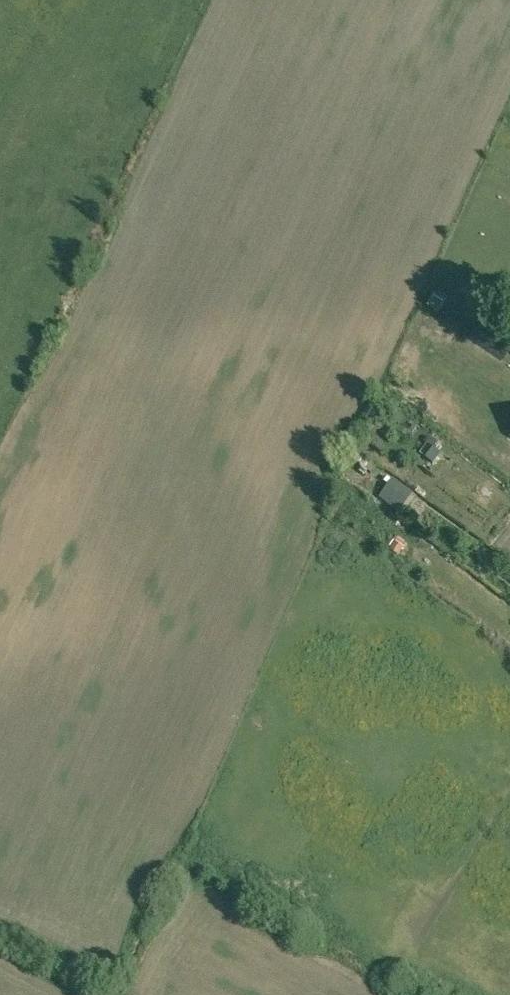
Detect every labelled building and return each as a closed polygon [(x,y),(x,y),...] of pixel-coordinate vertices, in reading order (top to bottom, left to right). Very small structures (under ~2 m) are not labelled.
[(441,453),(435,448),(426,442),(419,452),(426,457),(426,458),(434,464),(441,453)] [(396,478),(380,496),(398,512),(414,493),(396,478)]
